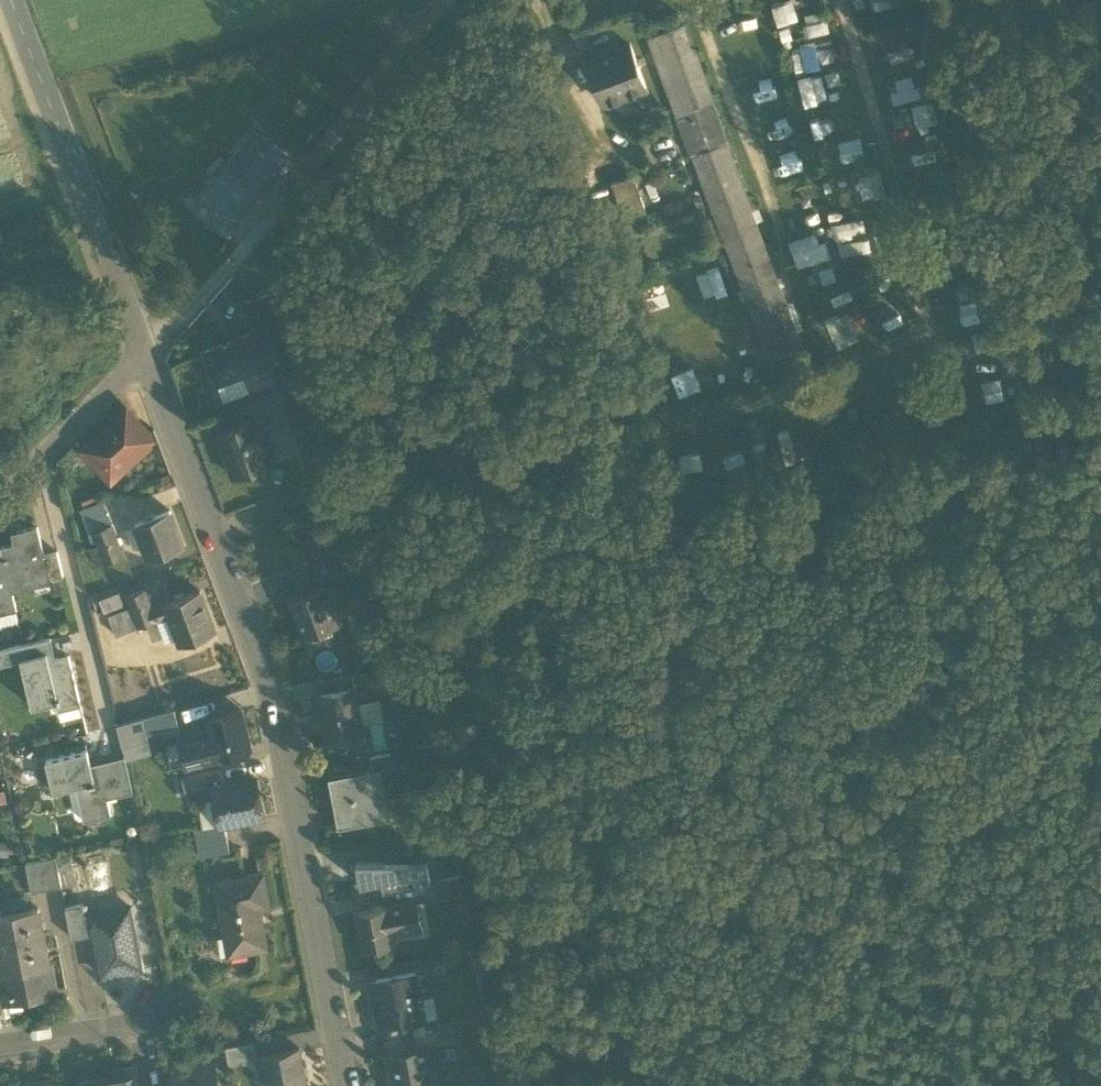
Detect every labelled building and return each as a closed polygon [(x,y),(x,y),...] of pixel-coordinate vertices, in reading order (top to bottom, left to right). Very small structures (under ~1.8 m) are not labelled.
[(647,33),(657,62),(691,50),(680,21),(647,33)] [(606,101),(613,104),(619,101),(622,95),(646,86),(630,44),(587,60),(603,102),(606,101)] [(792,52),(797,69),(817,63),(813,46),(792,52)] [(657,62),(676,112),(709,100),(691,50),(657,62)] [(894,76),(897,98),(919,95),(916,73),(894,76)] [(825,74),(802,77),(805,101),(828,98),(825,74)] [(934,98),(912,103),(918,127),(940,122),(934,98)] [(676,112),(684,134),(717,122),(709,100),(676,112)] [(805,108),(809,129),(834,124),(830,103),(805,108)] [(684,134),(691,154),(724,141),(717,122),(684,134)] [(285,153),(255,127),(194,198),(224,224),(285,153)] [(691,154),(721,235),(754,223),(724,141),(691,154)] [(863,195),(886,191),(882,167),(859,172),(863,195)] [(619,214),(623,226),(648,217),(633,171),(607,179),(612,194),(594,200),(601,220),(619,214)] [(854,252),(870,250),(869,237),(854,239),(853,230),(866,229),(865,218),(835,221),(841,268),(856,267),(854,252)] [(781,297),(754,223),(721,235),(761,345),(765,355),(796,344),(791,332),(801,328),(792,304),(785,307),(781,297)] [(789,238),(797,266),(817,260),(820,271),(807,275),(810,285),(836,278),(822,229),(789,238)] [(718,264),(697,272),(706,298),(727,290),(718,264)] [(167,280),(171,290),(188,283),(185,273),(167,280)] [(247,300),(258,331),(279,323),(268,292),(247,300)] [(432,313),(461,301),(458,293),(428,306),(432,313)] [(478,312),(468,316),(469,318),(473,326),(482,322),(478,312)] [(271,366),(280,390),(302,382),(292,355),(295,354),(282,322),(279,323),(258,331),(205,351),(218,386),(271,366)] [(280,390),(293,424),(313,417),(305,397),(308,395),(303,382),(302,382),(280,390)] [(107,462),(117,473),(147,446),(137,420),(127,409),(84,449),(101,468),(107,462)] [(218,433),(234,475),(274,459),(268,444),(265,445),(256,421),(259,420),(258,417),(218,433)] [(154,439),(137,420),(147,446),(154,439)] [(107,462),(101,468),(111,478),(117,473),(107,462)] [(81,507),(86,520),(107,513),(102,499),(81,507)] [(137,522),(149,556),(182,544),(170,509),(137,522)] [(111,523),(107,513),(86,520),(90,533),(94,531),(94,530),(111,523)] [(336,517),(337,526),(349,524),(347,515),(336,517)] [(94,531),(105,561),(123,555),(111,523),(94,530),(94,531)] [(326,527),(338,560),(348,556),(336,523),(326,527)] [(2,545),(4,553),(13,591),(33,586),(31,580),(50,575),(45,553),(38,525),(17,530),(20,541),(2,545)] [(307,534),(319,567),(338,560),(326,527),(307,534)] [(50,575),(51,581),(65,577),(58,550),(45,553),(50,575)] [(16,603),(13,591),(4,553),(0,554),(0,607),(16,603)] [(290,598),(305,636),(340,622),(326,585),(290,598)] [(140,627),(157,621),(153,610),(145,589),(128,596),(132,606),(140,627)] [(101,599),(105,610),(123,603),(119,592),(101,599)] [(202,592),(153,610),(157,621),(168,617),(179,644),(216,630),(202,592)] [(16,603),(0,607),(0,618),(1,624),(19,619),(16,609),(17,609),(16,603)] [(132,606),(120,610),(128,632),(140,627),(132,606)] [(115,637),(128,632),(120,610),(107,615),(115,637)] [(14,645),(17,659),(49,651),(45,638),(25,643),(14,645)] [(58,700),(61,710),(83,704),(71,656),(51,661),(49,651),(17,659),(29,707),(58,700)] [(370,683),(374,705),(383,704),(377,669),(355,673),(357,686),(370,683)] [(323,679),(325,691),(357,686),(355,673),(323,679)] [(327,734),(331,733),(364,727),(357,686),(325,691),(329,712),(324,712),(327,734)] [(144,716),(149,733),(165,729),(180,724),(175,707),(146,715),(144,716)] [(184,743),(188,761),(252,746),(243,708),(209,717),(213,736),(185,742),(184,743)] [(165,729),(173,765),(188,761),(184,743),(185,742),(180,724),(165,729)] [(366,740),(364,727),(331,733),(333,746),(366,740)] [(82,786),(90,819),(111,814),(107,796),(121,793),(114,763),(92,768),(88,751),(48,761),(55,792),(82,786)] [(366,756),(368,770),(376,768),(380,767),(394,765),(392,752),(366,756)] [(330,773),(357,767),(355,757),(328,763),(330,773)] [(114,763),(121,793),(134,790),(127,760),(114,763)] [(183,776),(186,790),(214,785),(214,784),(224,782),(221,767),(183,776)] [(389,817),(380,767),(376,768),(385,817),(389,817)] [(338,789),(345,825),(385,817),(376,768),(368,770),(330,776),(333,790),(338,789)] [(214,785),(221,822),(225,822),(263,814),(256,776),(224,782),(214,784),(214,785)] [(195,828),(201,858),(231,852),(225,822),(221,822),(195,828)] [(385,846),(385,860),(418,860),(418,846),(385,846)] [(57,855),(44,858),(27,860),(32,890),(50,887),(63,885),(57,855)] [(383,892),(431,883),(431,880),(427,860),(418,860),(385,860),(356,860),(361,883),(380,879),(383,892)] [(245,942),(247,950),(267,946),(260,909),(270,907),(263,874),(217,882),(228,945),(245,942)] [(431,883),(435,898),(464,892),(462,875),(431,880),(431,883)] [(358,910),(365,949),(392,943),(394,943),(392,931),(423,925),(418,901),(387,907),(387,905),(358,910)] [(66,906),(72,937),(88,934),(84,913),(85,913),(83,903),(66,906)] [(93,933),(101,974),(142,966),(130,904),(85,913),(84,913),(88,934),(93,933)] [(44,933),(39,907),(0,914),(0,941),(44,933)] [(1,968),(48,960),(44,933),(0,941),(0,964),(1,968)] [(230,953),(247,950),(245,942),(228,945),(230,953)] [(54,991),(48,960),(1,968),(6,999),(54,991)] [(376,1008),(380,1028),(383,1027),(411,1022),(414,1021),(410,998),(424,996),(419,972),(376,981),(381,1007),(376,1008)] [(383,1027),(385,1039),(413,1033),(411,1022),(383,1027)] [(413,1034),(416,1050),(432,1047),(439,1045),(436,1030),(413,1034)] [(416,1050),(413,1034),(385,1039),(388,1055),(416,1050)] [(226,1046),(229,1062),(258,1057),(254,1040),(226,1046)] [(270,1085),(305,1085),(306,1085),(299,1046),(263,1053),(264,1056),(270,1085)] [(395,1085),(427,1085),(425,1074),(437,1071),(432,1047),(416,1050),(388,1055),(384,1056),(389,1078),(394,1077),(395,1085)] [(215,1062),(202,1064),(203,1071),(164,1077),(165,1085),(219,1085),(215,1062)] [(134,1066),(121,1068),(122,1075),(79,1082),(80,1085),(138,1085),(134,1066)]
